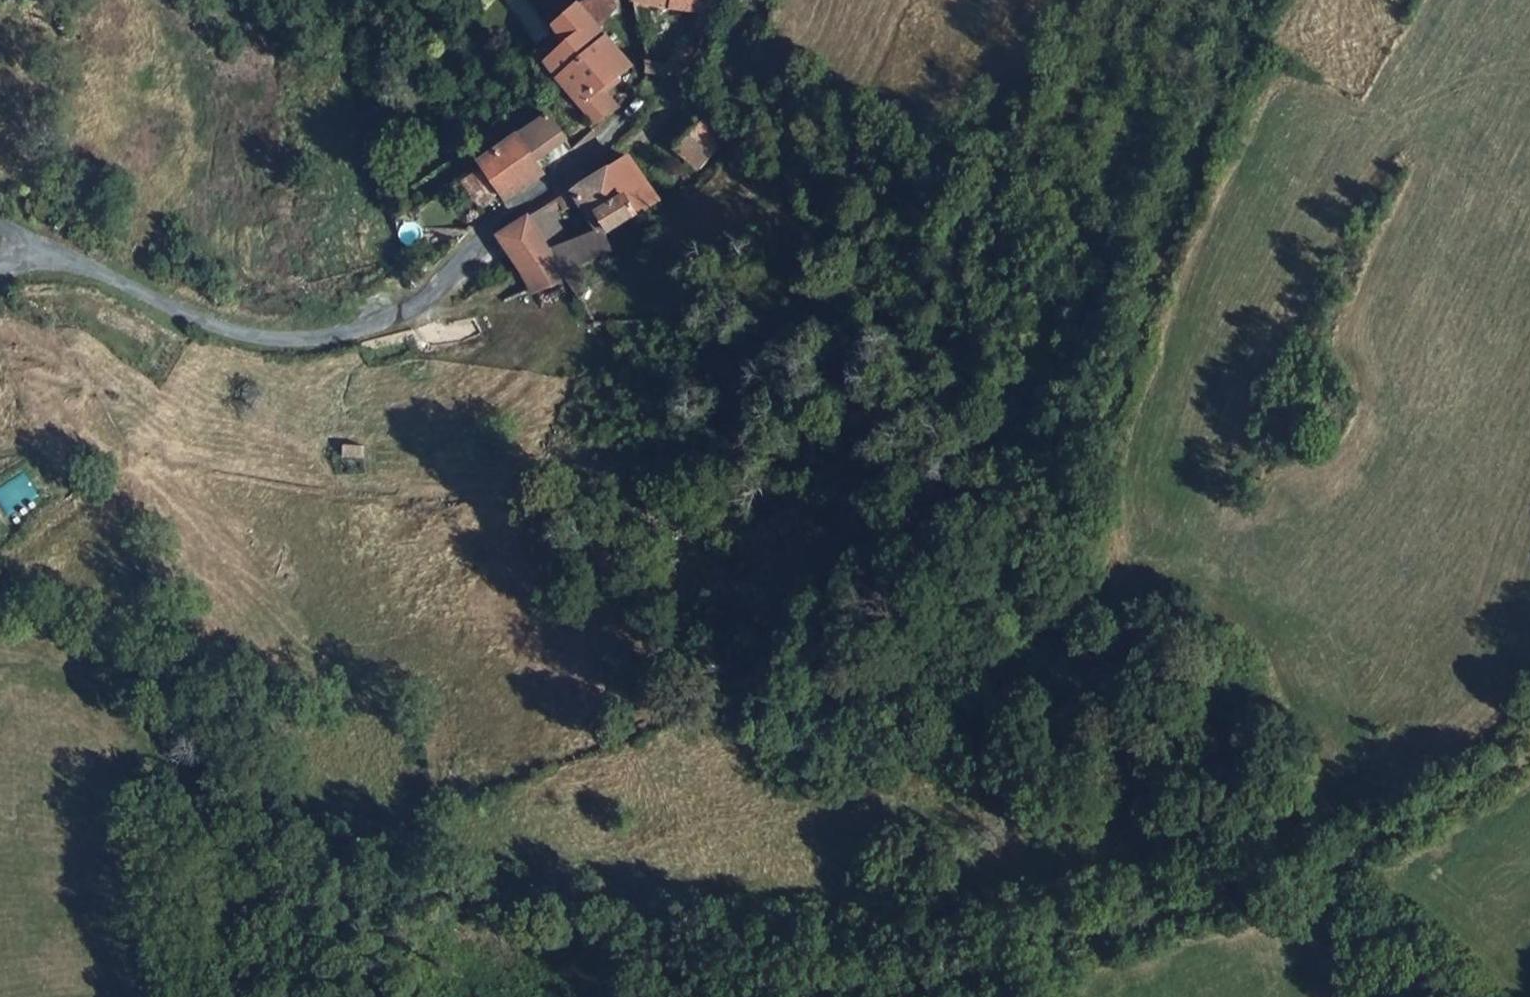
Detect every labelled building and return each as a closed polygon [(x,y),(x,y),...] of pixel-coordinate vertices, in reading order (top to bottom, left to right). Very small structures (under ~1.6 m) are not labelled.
[(582,5),(604,34),(621,12),(618,2),(617,0),(590,0),(582,5)] [(635,0),(682,12),(683,1),(710,8),(712,0),(635,0)] [(710,11),(710,8),(683,1),(682,12),(708,16),(710,11)] [(544,60),(580,105),(630,67),(604,34),(582,5),(557,26),(570,44),(544,60)] [(691,65),(696,53),(683,48),(675,53),(659,77),(670,79),(681,76),(687,71),(691,65)] [(630,67),(580,105),(593,121),(611,112),(618,104),(624,91),(629,77),(630,67)] [(693,173),(724,144),(698,120),(671,154),(693,173)] [(505,201),(539,176),(570,154),(545,122),(514,141),(478,166),(505,201)] [(612,226),(640,210),(653,202),(626,159),(553,202),(562,208),(578,205),(576,203),(585,196),(612,226)] [(602,229),(612,226),(585,196),(576,203),(578,205),(597,229),(600,232),(602,229)] [(541,209),(524,220),(551,255),(570,244),(541,209)] [(524,220),(497,236),(530,289),(566,276),(566,275),(551,255),(524,220)] [(612,249),(602,229),(600,232),(597,229),(570,244),(551,255),(566,275),(566,276),(583,270),(582,265),(612,249)] [(340,456),(362,456),(362,446),(341,445),(340,456)]
